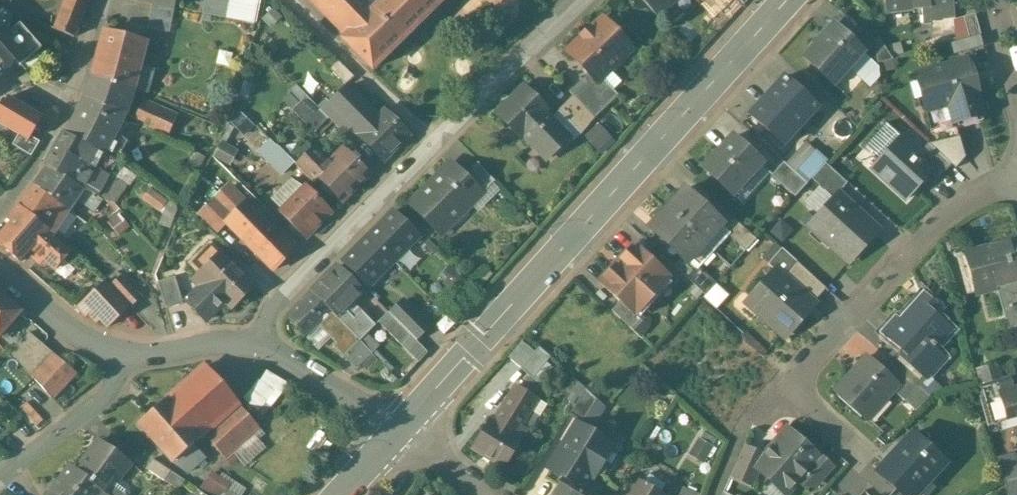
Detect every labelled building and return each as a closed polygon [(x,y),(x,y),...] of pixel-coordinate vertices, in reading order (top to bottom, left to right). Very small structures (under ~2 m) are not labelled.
[(53,30),(73,37),(88,0),(65,0),(53,30)] [(136,2),(151,5),(173,9),(174,0),(137,0),(136,2)] [(202,14),(225,19),(229,0),(204,0),(202,14)] [(225,19),(253,24),(258,0),(229,0),(225,19)] [(345,37),(342,40),(371,70),(442,0),(383,0),(374,9),(365,0),(308,0),(345,37)] [(656,18),(675,0),(640,0),(656,18)] [(885,14),(887,31),(909,28),(907,11),(921,9),(923,21),(930,20),(932,32),(953,30),(955,29),(954,20),(952,5),(952,0),(883,0),(885,14)] [(173,9),(151,5),(147,28),(168,32),(173,9)] [(975,14),(964,17),(970,38),(981,35),(975,14)] [(2,74),(15,62),(19,67),(40,49),(19,24),(8,34),(5,30),(9,27),(0,17),(0,75),(2,74)] [(964,17),(954,20),(955,29),(953,30),(957,42),(970,38),(964,17)] [(602,18),(590,30),(588,28),(580,37),(581,38),(569,49),(584,65),(583,71),(587,75),(595,83),(601,78),(611,69),(615,70),(621,64),(621,60),(631,49),(602,18)] [(874,41),(857,25),(846,38),(862,52),(862,53),(877,67),(874,41)] [(833,26),(804,58),(832,84),(862,53),(862,52),(846,38),(833,26)] [(143,42),(103,31),(91,77),(131,89),(143,42)] [(968,59),(915,74),(925,112),(948,105),(953,123),(982,115),(977,98),(978,97),(968,59)] [(353,77),(337,61),(329,69),(345,85),(353,77)] [(149,87),(153,67),(141,65),(138,85),(149,87)] [(601,78),(595,83),(587,75),(568,92),(572,96),(573,96),(593,119),(618,96),(601,78)] [(131,89),(91,77),(84,99),(124,114),(132,89),(131,89)] [(816,108),(783,77),(749,115),(782,145),(816,108)] [(378,118),(348,88),(330,107),(359,136),(378,118)] [(546,112),(523,89),(497,115),(520,138),(522,136),(546,160),(568,138),(544,114),(546,112)] [(593,119),(573,96),(572,96),(558,111),(581,134),(593,119)] [(7,97),(2,101),(0,103),(0,137),(31,155),(51,121),(7,97)] [(328,119),(306,97),(291,111),(314,133),(328,119)] [(124,114),(84,99),(66,134),(90,148),(103,155),(103,154),(111,138),(112,138),(124,114)] [(176,116),(143,101),(135,117),(148,123),(146,127),(167,136),(176,116)] [(935,112),(938,127),(951,124),(948,109),(935,112)] [(378,118),(359,136),(382,159),(406,136),(383,113),(378,118)] [(982,115),(953,123),(954,128),(984,120),(982,115)] [(598,145),(609,134),(599,124),(588,135),(598,145)] [(66,134),(62,132),(45,166),(47,168),(67,181),(89,192),(99,171),(89,166),(84,166),(81,164),(90,148),(66,134)] [(229,132),(222,147),(239,156),(245,141),(229,132)] [(329,164),(298,133),(280,152),(292,164),(312,183),(317,177),(317,176),(329,164)] [(747,151),(732,137),(703,169),(731,195),(760,163),(759,162),(759,163),(746,152),(747,151)] [(900,137),(871,168),(906,199),(923,181),(922,180),(924,177),(932,169),(933,170),(934,168),(918,154),(900,137)] [(958,137),(928,144),(951,165),(955,169),(964,157),(958,137)] [(280,152),(270,141),(260,151),(282,173),(292,164),(280,152)] [(928,144),(927,143),(918,154),(934,168),(933,170),(932,169),(924,177),(933,185),(951,165),(928,144)] [(3,191),(24,159),(0,144),(0,189),(3,191)] [(825,163),(805,144),(786,164),(806,183),(825,163)] [(329,164),(317,176),(317,177),(341,201),(366,175),(342,151),(329,164)] [(103,155),(96,152),(90,162),(115,175),(121,164),(103,155)] [(806,183),(783,162),(771,175),(794,197),(806,184),(806,183)] [(494,182),(477,163),(465,175),(482,193),(494,182)] [(843,181),(825,164),(811,179),(829,196),(843,181)] [(450,165),(429,187),(459,216),(482,193),(465,175),(462,178),(450,165)] [(67,181),(47,168),(34,186),(67,210),(77,196),(80,198),(78,201),(93,210),(100,199),(89,192),(67,181)] [(429,187),(427,185),(408,204),(440,235),(459,216),(429,187)] [(67,210),(34,186),(20,204),(54,232),(67,210)] [(141,198),(164,211),(171,199),(149,186),(141,198)] [(304,187),(279,213),(304,238),(330,212),(304,187)] [(293,249),(247,202),(243,205),(227,188),(215,200),(232,217),(224,224),(225,225),(246,246),(271,272),(293,249)] [(722,225),(683,190),(666,209),(704,244),(722,225)] [(877,231),(837,194),(806,228),(827,247),(829,244),(849,262),(877,231)] [(232,217),(215,200),(199,216),(217,234),(225,225),(224,224),(232,217)] [(6,219),(10,223),(0,235),(0,246),(19,262),(30,250),(53,270),(71,251),(18,206),(6,219)] [(704,244),(666,209),(648,228),(687,263),(704,244)] [(418,237),(392,212),(367,236),(401,270),(393,262),(418,237)] [(755,240),(734,220),(724,230),(725,234),(744,251),(755,240)] [(401,270),(367,236),(342,261),(368,287),(393,262),(400,270),(400,271),(401,270)] [(965,254),(976,294),(995,289),(1016,283),(1016,240),(965,254)] [(209,242),(187,264),(197,274),(191,279),(200,287),(185,302),(204,321),(224,302),(232,309),(255,287),(219,252),(209,242)] [(653,264),(632,245),(598,283),(619,302),(633,315),(634,315),(653,294),(659,299),(660,298),(654,293),(667,279),(668,278),(653,264)] [(796,262),(781,248),(767,264),(774,270),(783,277),(796,262)] [(682,275),(661,255),(653,264),(668,278),(667,279),(673,285),(682,275)] [(825,289),(796,262),(783,277),(812,303),(825,289)] [(715,283),(696,266),(685,278),(704,295),(715,283)] [(361,293),(336,267),(311,292),(311,293),(331,312),(359,341),(365,335),(375,326),(352,302),(361,293)] [(783,277),(774,270),(745,302),(783,336),(812,303),(783,277)] [(140,298),(116,272),(105,281),(129,307),(130,308),(140,298)] [(182,304),(174,277),(157,283),(165,309),(182,304)] [(129,307),(105,281),(76,309),(84,317),(87,315),(95,323),(98,320),(106,328),(129,307)] [(995,289),(1001,310),(1016,306),(1016,283),(995,289)] [(331,312),(311,293),(287,317),(306,337),(318,325),(336,343),(333,346),(343,357),(359,341),(331,312)] [(0,294),(0,334),(20,312),(0,294)] [(428,326),(403,301),(389,314),(410,336),(414,340),(428,326)] [(633,315),(619,302),(611,311),(633,332),(642,322),(634,315),(633,315)] [(917,306),(898,327),(895,324),(884,337),(901,352),(898,356),(900,358),(925,379),(929,375),(930,375),(944,359),(933,349),(948,332),(915,302),(914,303),(917,306)] [(1001,310),(1008,337),(1016,334),(1016,306),(1001,310)] [(389,314),(387,313),(377,322),(401,347),(410,336),(389,314)] [(53,354),(29,333),(10,353),(31,377),(43,364),(53,354)] [(377,347),(365,335),(359,341),(371,353),(377,347)] [(414,340),(410,336),(401,347),(417,363),(426,352),(414,340)] [(361,346),(345,362),(354,370),(369,354),(361,346)] [(538,347),(519,369),(531,379),(550,357),(538,347)] [(883,373),(865,357),(864,358),(866,360),(851,377),(849,375),(835,392),(866,420),(892,391),(897,386),(883,373)] [(925,379),(900,358),(894,365),(890,362),(891,361),(889,360),(888,361),(891,364),(918,388),(926,379),(930,375),(929,375),(925,379)] [(977,367),(982,383),(1004,376),(999,360),(977,367)] [(66,384),(43,364),(31,377),(52,399),(66,384)] [(918,388),(891,364),(883,373),(897,386),(892,391),(905,402),(918,388)] [(204,367),(139,425),(171,462),(196,441),(203,435),(237,405),(204,367)] [(265,371),(260,381),(257,380),(250,390),(243,398),(244,399),(243,400),(261,416),(287,384),(265,371)] [(1008,377),(975,386),(980,402),(1007,394),(1007,396),(1013,394),(1012,389),(1008,377)] [(929,382),(926,379),(918,387),(927,395),(938,388),(930,380),(929,382)] [(515,386),(493,422),(489,419),(471,450),(503,469),(526,430),(520,427),(537,399),(515,386)] [(1012,389),(1013,394),(1007,396),(1012,411),(1005,413),(1007,420),(1016,417),(1016,409),(1016,408),(1016,387),(1012,389)] [(584,389),(569,414),(582,422),(596,400),(584,389)] [(1007,394),(980,402),(987,427),(998,423),(996,415),(1005,413),(1012,411),(1007,396),(1007,394)] [(5,401),(5,402),(0,407),(0,413),(13,426),(22,418),(20,417),(5,401)] [(237,405),(203,435),(225,460),(232,453),(253,435),(259,429),(238,405),(237,405)] [(608,445),(576,425),(550,469),(563,477),(567,471),(586,482),(608,445)] [(753,467),(759,472),(784,494),(785,494),(796,483),(820,481),(820,478),(830,468),(818,458),(819,457),(814,453),(814,446),(807,447),(787,429),(760,459),(753,467)] [(912,434),(890,457),(891,459),(878,473),(895,489),(901,494),(913,494),(929,477),(931,478),(944,464),(912,434)] [(253,435),(232,453),(240,463),(248,458),(262,445),(253,435)] [(98,440),(74,473),(101,493),(104,494),(106,494),(129,464),(98,440)] [(171,462),(171,463),(186,473),(203,458),(196,449),(200,446),(196,441),(171,462)] [(743,445),(731,473),(746,487),(759,472),(753,467),(760,459),(743,445)] [(171,472),(152,459),(145,469),(164,482),(171,472)] [(69,469),(49,494),(100,494),(101,493),(74,473),(69,469)] [(567,471),(563,477),(552,494),(598,494),(601,491),(586,482),(567,471)] [(1003,482),(1007,494),(1016,494),(1016,478),(1003,482)] [(639,483),(631,494),(659,494),(639,483)] [(198,487),(191,494),(208,494),(198,487)]
